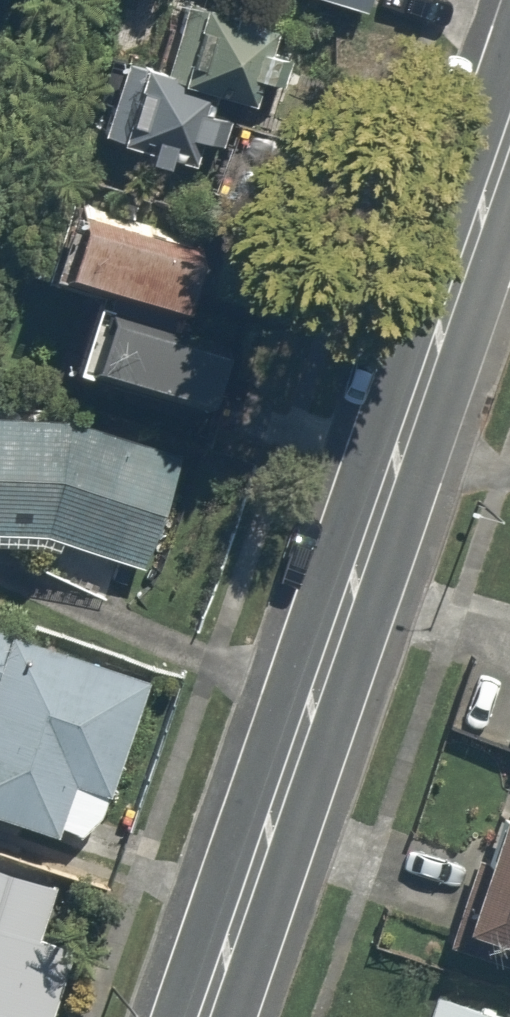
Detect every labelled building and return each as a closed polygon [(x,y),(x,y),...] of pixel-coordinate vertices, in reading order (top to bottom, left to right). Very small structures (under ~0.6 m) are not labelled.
[(111,134),(150,150),(158,132),(216,157),(273,23),(218,0),(199,0),(170,67),(144,57),(111,134)] [(364,10),(369,0),(334,0),(364,10)] [(169,244),(91,208),(66,262),(145,298),(169,244)] [(237,354),(98,297),(73,358),(212,415),(237,354)] [(0,403),(0,533),(57,535),(134,576),(189,473),(77,412),(0,403)] [(0,622),(0,807),(53,825),(70,775),(119,792),(159,677),(0,622)] [(504,786),(451,931),(509,952),(509,788),(504,786)] [(0,862),(0,1016),(25,1016),(31,998),(44,1002),(54,966),(33,960),(56,878),(0,862)] [(430,986),(420,1016),(509,1016),(509,1013),(430,986)]
